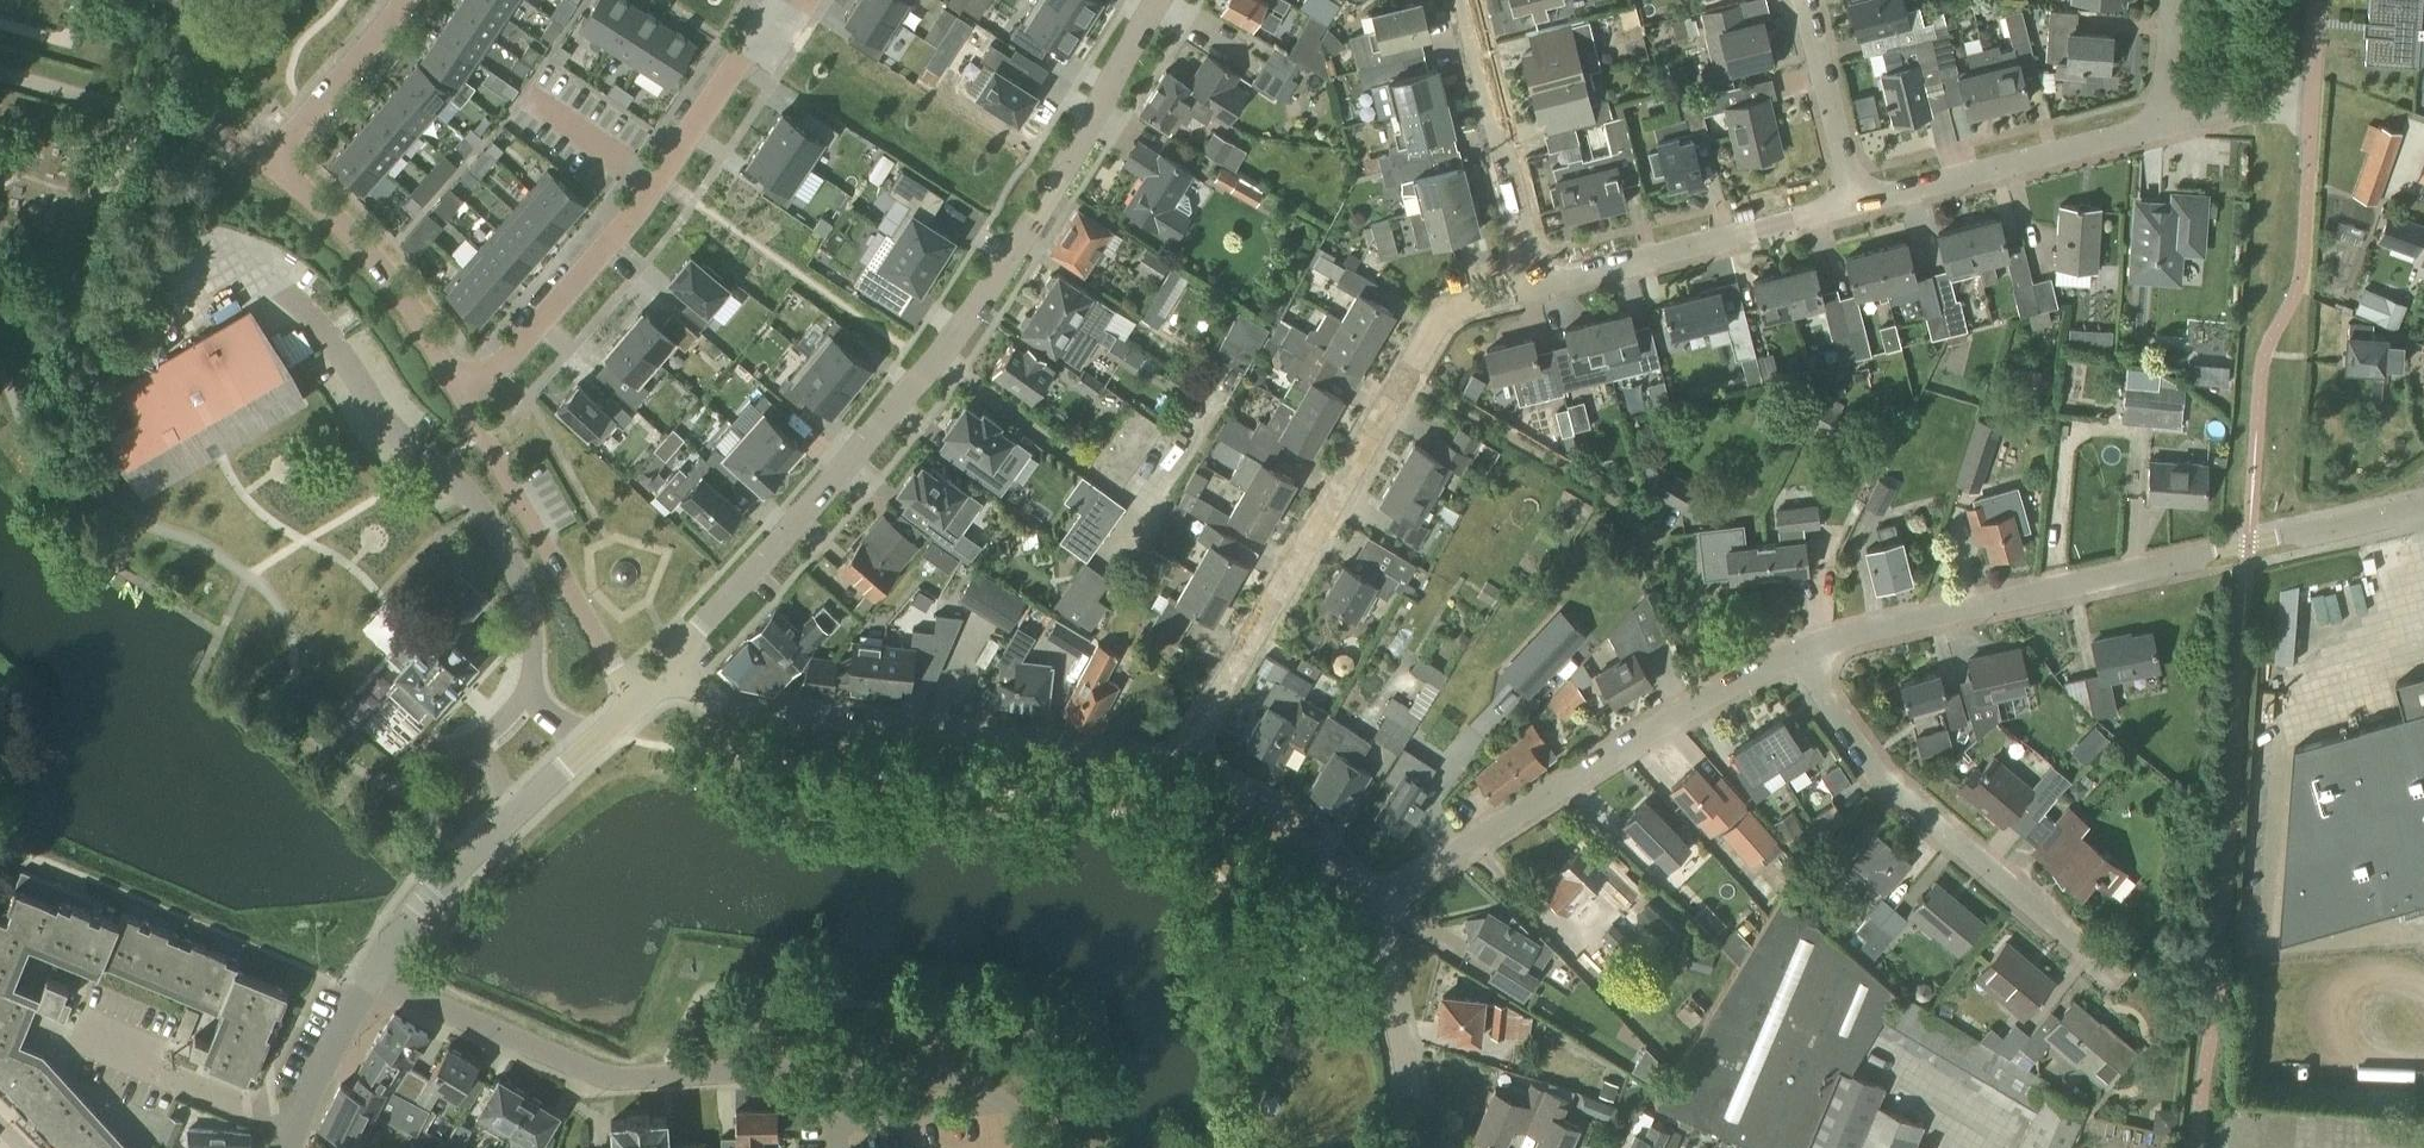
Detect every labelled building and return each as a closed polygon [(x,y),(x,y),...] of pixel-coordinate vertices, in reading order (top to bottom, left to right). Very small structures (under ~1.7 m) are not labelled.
[(479,0),(460,0),(452,12),(492,40),(506,18),(479,0)] [(506,18),(519,0),(479,0),(506,18)] [(577,4),(571,0),(562,0),(556,9),(569,17),(577,4)] [(625,0),(598,0),(579,29),(609,48),(635,6),(625,0)] [(844,19),(856,27),(848,41),(876,59),(899,24),(862,0),(856,0),(844,19)] [(899,24),(914,2),(911,0),(862,0),(899,24)] [(1084,25),(1045,0),(1035,0),(1022,21),(1020,20),(1009,36),(1041,56),(1051,40),(1067,51),(1084,25)] [(1084,25),(1100,0),(1045,0),(1084,25)] [(1262,0),(1226,0),(1220,12),(1251,28),(1254,22),(1273,32),(1280,18),(1262,8),(1265,2),(1262,0)] [(1311,14),(1327,24),(1339,4),(1332,0),(1303,0),(1299,7),(1311,14)] [(1543,1),(1549,0),(1509,0),(1512,9),(1530,4),(1534,18),(1547,15),(1543,1)] [(1945,25),(1934,27),(1933,22),(1923,24),(1919,7),(1902,11),(1899,0),(1872,0),(1847,6),(1855,41),(1880,35),(1884,50),(1884,51),(1930,39),(1945,25)] [(2364,64),(2417,68),(2419,36),(2422,36),(2423,26),(2420,26),(2422,0),(2369,0),(2367,19),(2366,35),(2364,64)] [(1358,72),(1401,61),(1397,45),(1427,37),(1419,4),(1375,15),(1378,28),(1349,35),(1358,72)] [(665,25),(635,6),(609,48),(638,67),(665,25)] [(1708,36),(1717,76),(1771,62),(1761,22),(1742,27),(1737,9),(1703,18),(1708,36)] [(2030,40),(2021,9),(2004,13),(2012,44),(2030,40)] [(2106,73),(2109,39),(2075,36),(2077,11),(2050,9),(2045,60),(2056,61),(2054,75),(2086,78),(2086,71),(2106,73)] [(492,40),(452,12),(437,34),(477,61),(492,40)] [(1319,36),(1327,24),(1311,14),(1288,55),(1331,81),(1319,36)] [(1531,87),(1589,72),(1589,71),(1596,69),(1588,38),(1592,37),(1587,18),(1548,28),(1553,48),(1523,55),(1531,87)] [(1946,24),(1945,25),(1930,39),(1940,76),(1957,71),(1946,24)] [(665,25),(638,67),(667,86),(694,44),(665,25)] [(477,61),(437,34),(422,56),(462,83),(477,61)] [(1919,84),(1940,78),(1940,76),(1930,39),(1884,51),(1884,50),(1881,51),(1887,74),(1879,76),(1891,127),(1927,118),(1919,84)] [(984,62),(967,89),(989,103),(987,106),(1004,117),(1006,114),(1018,121),(1020,118),(1023,120),(1036,99),(1033,97),(1035,94),(1019,84),(1029,68),(991,43),(980,60),(984,62)] [(1997,111),(2027,103),(2013,49),(2000,52),(1998,44),(1982,48),(1997,111)] [(553,57),(563,64),(571,52),(561,45),(553,57)] [(539,53),(529,46),(521,58),(531,65),(539,53)] [(1273,98),(1289,73),(1296,62),(1274,47),(1250,84),(1273,98)] [(1973,75),(1957,79),(1967,118),(1997,111),(1982,48),(1967,51),(1973,75)] [(1210,115),(1211,115),(1226,124),(1241,99),(1226,90),(1235,75),(1206,57),(1188,86),(1187,87),(1206,99),(1201,108),(1211,114),(1210,115)] [(530,66),(520,60),(513,70),(523,76),(530,66)] [(1396,114),(1443,102),(1437,103),(1430,72),(1406,78),(1401,61),(1358,72),(1363,89),(1388,82),(1396,114)] [(400,82),(436,114),(454,94),(417,62),(400,82)] [(2043,91),(2056,89),(2054,72),(2038,71),(2043,91)] [(1187,87),(1188,86),(1165,72),(1140,113),(1173,133),(1179,122),(1184,125),(1190,115),(1206,124),(1211,115),(1210,115),(1211,114),(1201,108),(1206,99),(1187,87)] [(1573,129),(1575,128),(1575,127),(1612,116),(1608,99),(1596,102),(1589,72),(1531,87),(1540,122),(1569,114),(1573,129)] [(518,89),(507,81),(500,91),(512,99),(518,89)] [(383,102),(419,134),(436,114),(400,82),(383,102)] [(616,101),(624,89),(615,82),(607,94),(616,101)] [(1698,95),(1703,116),(1724,111),(1737,166),(1752,163),(1753,166),(1756,169),(1770,166),(1772,162),(1771,158),(1779,156),(1775,136),(1771,137),(1763,103),(1767,102),(1766,101),(1750,105),(1744,84),(1698,95)] [(634,95),(624,89),(616,101),(626,107),(634,95)] [(1703,116),(1698,95),(1680,100),(1685,118),(1653,127),(1659,150),(1648,153),(1654,176),(1662,174),(1667,195),(1701,186),(1696,166),(1715,161),(1703,116)] [(366,121),(402,153),(419,134),(383,102),(366,121)] [(1381,172),(1428,160),(1423,143),(1452,136),(1443,102),(1396,114),(1397,117),(1402,116),(1409,142),(1388,147),(1390,153),(1363,160),(1366,173),(1380,169),(1381,172)] [(807,109),(797,123),(782,112),(765,137),(810,168),(826,144),(828,146),(839,131),(807,109)] [(1877,126),(1873,113),(1857,117),(1860,130),(1877,126)] [(349,141),(385,172),(402,153),(366,121),(349,141)] [(2376,205),(2401,133),(2369,122),(2360,147),(2368,150),(2351,196),(2376,205)] [(464,137),(474,146),(482,137),(472,128),(464,137)] [(1575,128),(1573,129),(1574,132),(1544,139),(1548,152),(1579,144),(1575,128)] [(1224,163),(1235,143),(1213,131),(1202,150),(1224,163)] [(464,137),(456,146),(466,154),(474,146),(464,137)] [(793,193),(810,168),(765,137),(748,163),(771,178),(763,190),(787,206),(795,194),(793,193)] [(1176,240),(1191,217),(1187,215),(1191,209),(1188,194),(1182,190),(1192,174),(1158,153),(1137,139),(1121,164),(1143,178),(1123,208),(1156,229),(1157,228),(1176,240)] [(496,159),(503,150),(493,140),(485,149),(496,159)] [(385,172),(349,141),(331,161),(368,192),(385,172)] [(489,167),(495,160),(484,150),(478,157),(489,167)] [(1589,182),(1597,214),(1622,207),(1617,191),(1638,186),(1629,152),(1584,164),(1589,182)] [(444,155),(426,174),(439,186),(457,166),(444,155)] [(1420,214),(1469,201),(1469,200),(1463,201),(1455,170),(1432,176),(1428,160),(1381,172),(1385,186),(1402,182),(1402,193),(1415,193),(1420,214)] [(1565,222),(1597,214),(1589,182),(1584,164),(1553,171),(1556,183),(1555,184),(1565,222)] [(471,187),(478,179),(467,169),(460,177),(471,187)] [(529,190),(565,222),(583,202),(547,170),(529,190)] [(909,205),(890,234),(886,232),(885,233),(936,265),(952,239),(927,223),(944,197),(902,170),(888,192),(909,205)] [(422,205),(439,186),(426,174),(409,193),(412,195),(422,205)] [(1237,177),(1229,189),(1256,205),(1263,193),(1237,177)] [(440,200),(452,212),(463,200),(450,188),(440,200)] [(529,190),(512,209),(548,241),(565,222),(529,190)] [(422,205),(412,195),(404,204),(414,214),(422,205)] [(2199,253),(2202,199),(2172,197),(2171,210),(2157,209),(2158,206),(2136,204),(2131,278),(2153,280),(2153,269),(2176,270),(2177,252),(2199,253)] [(1469,201),(1420,214),(1421,215),(1424,214),(1432,245),(1477,233),(1469,201)] [(2095,274),(2100,211),(2059,207),(2054,271),(2095,274)] [(531,260),(542,248),(548,241),(512,209),(495,228),(531,260)] [(1084,274),(1110,232),(1077,211),(1051,252),(1084,274)] [(2423,231),(2423,224),(2388,211),(2377,242),(2415,256),(2423,231)] [(416,226),(427,236),(438,223),(427,213),(416,226)] [(1380,259),(1398,254),(1389,219),(1371,224),(1380,259)] [(1970,229),(1968,229),(1969,234),(1977,266),(1978,266),(1980,272),(1983,284),(1998,280),(1994,262),(2007,258),(2004,248),(2003,243),(1997,222),(1970,229)] [(427,236),(416,226),(405,239),(415,248),(427,236)] [(495,228),(478,247),(514,279),(531,260),(495,228)] [(1964,230),(1938,237),(1942,253),(1946,270),(1947,274),(1950,273),(1977,266),(1969,234),(1968,229),(1964,230)] [(919,291),(936,265),(885,233),(853,283),(878,299),(894,274),(919,291)] [(1938,305),(1930,274),(1913,278),(1905,246),(1875,254),(1887,300),(1889,299),(1887,292),(1915,284),(1922,313),(1924,313),(1931,339),(1946,335),(1938,305)] [(461,267),(497,299),(514,279),(478,247),(461,267)] [(1158,280),(1169,263),(1146,248),(1135,266),(1158,280)] [(1342,324),(1376,344),(1393,315),(1367,300),(1377,284),(1346,265),(1344,267),(1320,252),(1313,265),(1338,280),(1335,284),(1358,298),(1344,321),(1342,324)] [(1881,301),(1887,300),(1875,254),(1846,262),(1855,300),(1840,304),(1839,304),(1847,333),(1853,359),(1872,354),(1858,299),(1879,294),(1881,301)] [(682,309),(703,327),(713,316),(711,315),(731,291),(720,281),(722,278),(707,265),(705,268),(690,256),(669,280),(691,298),(682,309)] [(479,319),(497,299),(461,267),(443,287),(479,319)] [(1140,319),(1157,330),(1189,280),(1171,268),(1140,319)] [(1813,269),(1783,277),(1793,315),(1823,307),(1820,297),(1813,269)] [(1051,275),(1044,286),(1048,288),(1039,303),(1097,339),(1108,346),(1116,334),(1103,327),(1114,309),(1058,274),(1055,277),(1051,275)] [(1783,277),(1753,284),(1763,322),(1793,315),(1783,277)] [(2032,281),(2040,311),(2058,306),(2051,277),(2032,281)] [(2032,281),(2013,286),(2019,316),(2028,314),(2040,311),(2032,281)] [(2354,311),(2396,328),(2406,304),(2364,287),(2354,311)] [(1723,315),(1717,292),(1663,306),(1671,338),(1726,324),(1735,359),(1756,354),(1744,310),(1723,315)] [(1956,300),(1938,305),(1946,335),(1966,331),(1968,330),(1960,299),(1956,300)] [(1097,339),(1039,303),(1029,317),(1024,316),(1019,324),(1022,328),(1020,332),(1053,354),(1054,352),(1079,368),(1097,339)] [(1211,354),(1229,364),(1244,373),(1251,361),(1270,328),(1236,309),(1211,354)] [(247,310),(120,384),(138,414),(110,430),(147,492),(219,450),(301,402),(284,373),(270,348),(268,349),(248,315),(250,314),(247,310)] [(660,327),(642,311),(623,332),(660,364),(677,344),(685,350),(697,335),(673,313),(660,327)] [(1342,324),(1344,321),(1327,311),(1317,328),(1309,328),(1307,332),(1280,317),(1268,338),(1280,345),(1280,343),(1284,345),(1283,346),(1325,372),(1332,376),(1341,362),(1358,373),(1376,344),(1342,324)] [(1893,323),(1899,348),(1917,344),(1911,321),(1907,314),(1893,316),(1895,323),(1893,323)] [(1597,324),(1610,378),(1660,365),(1656,350),(1639,354),(1629,316),(1597,324)] [(848,348),(857,337),(835,319),(826,330),(827,332),(808,355),(850,389),(869,366),(848,348)] [(1885,352),(1899,348),(1893,323),(1879,327),(1885,352)] [(1564,390),(1610,378),(1597,324),(1564,333),(1574,371),(1558,375),(1562,393),(1565,393),(1564,390)] [(1966,331),(1946,335),(1948,343),(1968,338),(1966,331)] [(605,353),(641,385),(660,364),(623,332),(605,353)] [(1847,333),(1832,337),(1839,362),(1853,359),(1847,333)] [(2384,345),(2384,338),(2346,337),(2344,369),(2383,371),(2383,367),(2398,368),(2399,345),(2384,345)] [(1562,393),(1558,375),(1553,358),(1537,362),(1530,338),(1485,350),(1493,381),(1511,377),(1519,405),(1562,393)] [(992,371),(993,372),(993,376),(1003,383),(1007,382),(1031,399),(1054,367),(1042,358),(1044,356),(1023,341),(1018,347),(1012,343),(992,371)] [(1291,386),(1282,400),(1326,427),(1342,401),(1339,399),(1317,386),(1325,372),(1283,346),(1279,353),(1282,362),(1285,363),(1283,367),(1287,369),(1285,373),(1288,379),(1293,382),(1291,386)] [(1762,383),(1780,378),(1772,350),(1755,355),(1762,383)] [(831,413),(850,389),(808,355),(789,378),(787,377),(778,388),(800,406),(809,395),(831,413)] [(1190,399),(1200,384),(1174,367),(1164,382),(1190,399)] [(2122,408),(2157,411),(2158,401),(2168,402),(2174,403),(2175,384),(2159,382),(2160,379),(2125,375),(2122,408)] [(1653,409),(1670,405),(1664,380),(1647,385),(1653,409)] [(577,384),(557,406),(596,442),(616,421),(622,427),(632,416),(610,396),(600,406),(577,384)] [(632,387),(623,398),(632,406),(642,395),(632,387)] [(1806,427),(1818,401),(1798,391),(1785,417),(1806,427)] [(743,432),(783,466),(802,445),(776,422),(785,412),(763,392),(753,403),(761,410),(743,432)] [(1818,401),(1806,427),(1827,438),(1844,404),(1826,395),(1822,403),(1818,401)] [(1277,452),(1284,438),(1311,453),(1326,427),(1282,400),(1273,416),(1268,424),(1259,418),(1249,435),(1251,438),(1277,452)] [(1573,431),(1590,427),(1584,401),(1566,405),(1573,431)] [(1122,485),(1164,427),(1132,404),(1090,462),(1122,485)] [(981,418),(965,407),(957,417),(951,418),(945,427),(946,432),(945,434),(973,453),(963,467),(1001,494),(1011,479),(993,466),(1011,440),(996,429),(999,425),(983,414),(981,418)] [(1566,407),(1553,411),(1559,436),(1572,433),(1566,407)] [(1979,491),(2001,424),(1976,416),(1954,483),(1979,491)] [(1251,438),(1249,435),(1224,420),(1215,436),(1243,452),(1251,438)] [(783,467),(783,466),(743,432),(731,422),(712,444),(715,447),(705,458),(724,475),(727,478),(737,467),(763,489),(783,467)] [(672,429),(666,436),(677,446),(684,439),(672,429)] [(1454,440),(1471,450),(1477,440),(1460,430),(1454,440)] [(1398,474),(1432,494),(1448,466),(1460,473),(1470,458),(1440,440),(1431,455),(1415,445),(1398,474)] [(1244,488),(1278,508),(1293,481),(1260,461),(1245,452),(1228,479),(1244,488)] [(715,485),(724,475),(705,458),(702,455),(673,489),(681,496),(686,500),(683,503),(704,522),(707,519),(720,531),(741,508),(715,485)] [(2202,506),(2205,467),(2148,463),(2145,501),(2202,506)] [(1697,519),(1706,503),(1690,493),(1695,484),(1661,464),(1646,490),(1697,519)] [(950,546),(981,504),(932,468),(929,472),(922,467),(917,474),(913,471),(899,491),(933,516),(925,528),(950,546)] [(1205,520),(1213,504),(1198,495),(1208,478),(1190,467),(1171,500),(1205,520)] [(1416,521),(1432,494),(1398,474),(1381,502),(1397,512),(1388,527),(1418,545),(1428,528),(1416,521)] [(1884,514),(1897,486),(1878,477),(1864,504),(1884,514)] [(1086,560),(1126,505),(1098,486),(1059,541),(1086,560)] [(1974,506),(1965,509),(1976,545),(1984,542),(1989,560),(2024,550),(2019,534),(2031,530),(2018,486),(1972,499),(1974,506)] [(1262,535),(1278,508),(1244,488),(1229,515),(1262,535)] [(1765,546),(1767,576),(1773,575),(1805,570),(1803,543),(1802,542),(1800,528),(1820,526),(1818,503),(1775,508),(1778,532),(1784,531),(1786,544),(1765,546)] [(895,571),(895,570),(917,546),(883,517),(862,542),(861,541),(837,568),(874,600),(897,573),(895,571)] [(1194,574),(1229,595),(1246,566),(1230,556),(1239,541),(1205,520),(1196,536),(1211,545),(1194,574)] [(1767,576),(1765,546),(1746,548),(1743,523),(1697,529),(1703,579),(1728,577),(1728,581),(1767,576)] [(1897,543),(1892,526),(1875,530),(1879,547),(1865,550),(1875,589),(1909,581),(1899,542),(1897,543)] [(1165,571),(1172,559),(1152,548),(1145,560),(1165,571)] [(1406,596),(1421,570),(1398,557),(1388,574),(1372,564),(1364,578),(1348,569),(1329,603),(1360,621),(1375,595),(1391,605),(1398,592),(1406,596)] [(413,652),(397,670),(401,674),(386,690),(418,718),(432,702),(434,704),(454,683),(474,660),(468,655),(483,639),(466,624),(489,600),(442,558),(425,575),(442,590),(428,604),(443,618),(436,626),(413,652)] [(1009,629),(1026,600),(975,571),(959,599),(1009,629)] [(1212,624),(1229,595),(1194,574),(1177,603),(1169,598),(1160,614),(1186,630),(1195,614),(1212,624)] [(1492,606),(1502,590),(1486,580),(1476,596),(1492,606)] [(1097,598),(1081,587),(1062,613),(1079,625),(1081,622),(1097,598)] [(925,622),(928,596),(910,594),(907,620),(925,622)] [(1647,594),(1606,635),(1622,663),(1597,677),(1614,706),(1650,686),(1634,659),(1650,650),(1642,630),(1659,623),(1647,594)] [(1528,694),(1587,632),(1563,609),(1524,650),(1535,660),(1515,681),(1528,694)] [(802,677),(811,654),(810,654),(807,660),(803,658),(815,646),(817,648),(831,631),(815,615),(798,632),(774,610),(748,637),(768,657),(775,650),(802,677)] [(1177,645),(1186,630),(1160,614),(1151,629),(1177,645)] [(999,681),(996,702),(1046,708),(1051,665),(1019,661),(1033,636),(1017,627),(997,662),(1000,664),(1015,672),(1014,683),(999,681)] [(1087,639),(1068,628),(1059,644),(1077,655),(1087,639)] [(2157,671),(2149,634),(2115,642),(2114,638),(2092,643),(2098,675),(2064,682),(2066,690),(2092,717),(2093,719),(2115,715),(2108,681),(2157,671)] [(796,691),(802,677),(775,650),(768,657),(748,637),(721,665),(740,684),(743,682),(775,690),(777,687),(796,691)] [(878,690),(883,645),(853,641),(848,687),(850,687),(851,695),(866,696),(868,689),(878,690)] [(1095,729),(1118,687),(1105,681),(1119,655),(1099,644),(1063,712),(1095,729)] [(883,645),(878,690),(909,694),(914,648),(883,645)] [(1996,722),(1991,701),(2027,692),(2017,650),(2016,650),(2017,655),(1987,662),(1986,657),(1967,662),(1974,694),(1963,696),(1976,740),(1996,722)] [(802,677),(796,691),(833,695),(837,658),(811,654),(802,677)] [(1419,655),(1411,669),(1428,680),(1440,687),(1448,673),(1419,655)] [(1294,670),(1314,682),(1322,669),(1302,657),(1294,670)] [(1268,753),(1279,735),(1285,738),(1294,722),(1291,720),(1304,699),(1314,682),(1294,670),(1293,672),(1290,670),(1281,685),(1277,683),(1264,704),(1268,706),(1247,741),(1250,743),(1250,746),(1260,752),(1263,750),(1268,753)] [(2281,941),(2383,912),(2423,900),(2423,673),(2397,681),(2406,714),(2295,747),(2281,941)] [(1944,696),(1938,674),(1898,685),(1906,711),(1943,700),(1951,728),(1968,723),(1959,691),(1944,696)] [(1565,721),(1586,699),(1580,689),(1571,678),(1548,703),(1565,721)] [(1398,753),(1422,715),(1409,708),(1392,696),(1382,712),(1387,715),(1372,735),(1398,753)] [(1304,753),(1327,713),(1304,699),(1291,720),(1294,722),(1285,738),(1279,735),(1268,753),(1274,757),(1285,763),(1295,747),(1304,753)] [(1327,713),(1304,753),(1306,754),(1308,751),(1327,761),(1308,789),(1343,813),(1368,775),(1354,765),(1370,741),(1330,715),(1327,713)] [(1757,737),(1775,766),(1776,766),(1786,781),(1823,757),(1816,745),(1812,748),(1799,728),(1789,734),(1782,721),(1757,737)] [(2109,740),(2094,725),(2079,741),(2093,756),(2109,740)] [(1496,804),(1545,767),(1534,753),(1546,742),(1536,728),(1523,738),(1501,754),(1476,778),(1496,804)] [(1920,756),(1950,747),(1945,729),(1915,738),(1920,756)] [(1758,776),(1775,766),(1757,737),(1732,752),(1745,773),(1741,776),(1755,799),(1768,791),(1758,776)] [(1402,834),(1418,810),(1430,791),(1419,784),(1429,769),(1401,751),(1389,770),(1400,777),(1374,816),(1402,834)] [(2019,804),(2029,792),(1992,760),(1967,789),(1983,803),(1979,808),(2000,826),(2019,804)] [(2039,781),(2029,792),(2048,808),(2072,780),(2055,767),(2041,783),(2039,781)] [(1738,822),(1730,813),(1718,799),(1694,770),(1673,789),(1710,832),(1717,826),(1722,832),(1721,833),(1749,865),(1758,856),(1766,863),(1782,848),(1750,811),(1738,822)] [(1673,857),(1685,845),(1674,833),(1675,832),(1644,801),(1623,822),(1655,853),(1662,846),(1673,857)] [(1824,841),(1832,832),(1844,818),(1833,803),(1809,819),(1824,841)] [(2108,893),(2123,875),(2077,836),(2086,826),(2068,810),(2045,838),(2033,852),(2044,862),(2054,870),(2050,874),(2053,877),(2053,876),(2062,884),(2065,880),(2080,893),(2092,879),(2108,893)] [(1910,864),(1882,841),(1866,861),(1859,855),(1841,877),(1859,892),(1867,882),(1884,896),(1910,864)] [(1593,860),(1579,847),(1556,872),(1558,874),(1542,891),(1566,915),(1599,880),(1624,905),(1635,894),(1596,857),(1593,860)] [(203,1054),(209,1056),(207,1061),(246,1078),(251,1066),(255,1067),(270,1032),(266,1030),(275,1008),(280,1009),(287,991),(235,969),(237,965),(225,960),(227,956),(191,941),(190,945),(167,936),(168,931),(150,924),(148,928),(138,923),(139,919),(121,912),(117,921),(100,914),(99,918),(88,914),(90,910),(77,904),(82,895),(22,870),(14,886),(6,905),(11,907),(6,917),(0,915),(0,1094),(10,1105),(14,1101),(26,1115),(29,1112),(37,1120),(34,1123),(56,1147),(63,1147),(122,1147),(39,1057),(12,1045),(32,997),(44,1002),(40,1011),(64,1022),(71,1004),(61,1000),(67,985),(46,976),(36,998),(37,997),(5,984),(26,935),(100,966),(104,957),(223,1006),(208,1041),(194,1035),(189,1048),(203,1055),(203,1054)] [(1957,953),(1982,923),(1934,883),(1909,913),(1923,925),(1920,928),(1931,937),(1933,934),(1957,953)] [(1740,1138),(1764,1147),(1915,1147),(1923,1126),(1875,1106),(1883,1089),(1844,1073),(1895,991),(1781,895),(1724,990),(1656,1103),(1740,1138)] [(1866,939),(1893,907),(1881,897),(1854,929),(1866,939)] [(1893,907),(1866,939),(1854,953),(1869,965),(1907,919),(1893,907)] [(1466,921),(1470,941),(1468,945),(1501,966),(1492,980),(1523,1000),(1539,974),(1522,964),(1536,943),(1523,934),(1528,929),(1511,914),(1505,923),(1488,913),(1485,917),(1466,921)] [(1732,957),(1748,942),(1735,928),(1719,943),(1732,957)] [(2022,1018),(2051,983),(2003,942),(1979,971),(2008,996),(2003,1002),(2022,1018)] [(1980,1040),(1979,1041),(1900,993),(1877,1032),(2013,1112),(2015,1109),(2031,1118),(2017,1147),(2068,1147),(2087,1106),(2046,1088),(2049,1081),(2027,1068),(2028,1068),(2009,1056),(1980,1040)] [(1479,1041),(1483,1000),(1443,997),(1440,1030),(1459,1031),(1459,1040),(1479,1041)] [(2009,1056),(2028,1068),(2033,1061),(2032,1061),(2049,1041),(2066,1056),(2069,1054),(2105,1084),(2133,1051),(2099,1022),(2096,1025),(2087,1017),(2088,1015),(2072,1001),(2056,1019),(2048,1012),(2028,1035),(2028,1034),(2009,1056)] [(1504,1037),(1506,1003),(1493,1002),(1490,1036),(1504,1037)] [(186,1041),(198,1012),(187,1008),(174,1037),(186,1041)] [(404,1071),(408,1066),(427,1034),(393,1013),(373,1045),(389,1055),(386,1059),(404,1071)] [(2009,1056),(2028,1034),(2014,1022),(2001,1037),(1990,1028),(1980,1040),(2009,1056)] [(469,1106),(485,1080),(471,1071),(477,1061),(449,1044),(427,1080),(469,1106)] [(391,1092),(393,1089),(404,1071),(386,1059),(389,1055),(373,1045),(358,1070),(386,1088),(385,1089),(391,1092)] [(1662,1090),(1672,1073),(1645,1047),(1630,1071),(1662,1090)] [(393,1089),(415,1102),(428,1078),(408,1066),(404,1071),(393,1089)] [(391,1092),(385,1089),(357,1076),(351,1089),(340,1083),(320,1123),(358,1143),(373,1112),(416,1134),(419,1127),(446,1142),(458,1123),(429,1109),(415,1102),(393,1089),(391,1092)] [(509,1128),(528,1097),(498,1079),(480,1111),(481,1111),(475,1121),(486,1127),(487,1126),(503,1135),(508,1127),(509,1128)] [(1543,1090),(1529,1083),(1522,1100),(1495,1088),(1474,1136),(1502,1147),(1517,1114),(1531,1120),(1543,1090)] [(1531,1120),(1544,1126),(1534,1147),(1567,1147),(1577,1124),(1564,1118),(1571,1102),(1543,1090),(1531,1120)] [(1263,1110),(1274,1111),(1280,1103),(1276,1093),(1265,1092),(1259,1100),(1263,1110)] [(1575,1107),(1611,1121),(1617,1106),(1580,1093),(1575,1107)] [(503,1135),(509,1138),(508,1145),(511,1145),(511,1147),(552,1147),(555,1135),(547,1130),(557,1114),(528,1097),(509,1128),(508,1127),(503,1135)] [(2175,1133),(2177,1109),(2154,1107),(2152,1131),(2175,1133)] [(762,1137),(777,1137),(777,1109),(735,1110),(736,1136),(721,1136),(721,1147),(763,1147),(762,1137)] [(650,1114),(626,1116),(626,1119),(610,1120),(612,1147),(606,1147),(707,1147),(707,1142),(668,1145),(666,1116),(650,1117),(650,1114)] [(1679,1134),(1650,1121),(1643,1135),(1634,1131),(1627,1147),(1673,1147),(1679,1134)] [(248,1132),(187,1129),(189,1147),(249,1147),(248,1132)] [(1740,1138),(1735,1147),(1764,1147),(1740,1138)]
